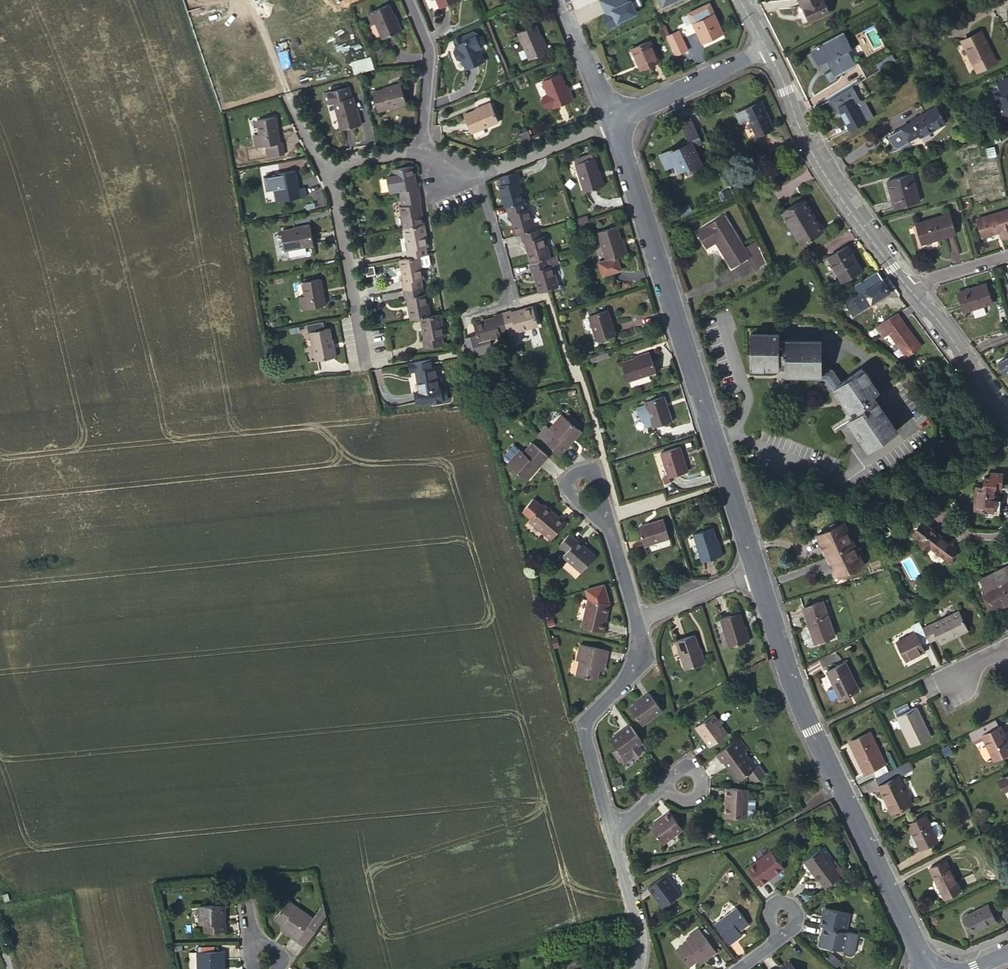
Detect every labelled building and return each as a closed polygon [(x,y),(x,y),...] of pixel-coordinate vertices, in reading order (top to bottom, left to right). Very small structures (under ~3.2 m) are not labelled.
[(219,0),(187,0),(192,15),(221,5),(219,0)] [(830,13),(824,0),(799,0),(805,13),(807,12),(812,21),(830,13)] [(688,13),(702,43),(724,33),(710,3),(688,13)] [(389,4),(371,11),(372,13),(368,15),(372,25),(376,23),(382,38),(402,30),(398,21),(397,22),(389,4)] [(529,59),(548,51),(545,43),(543,44),(536,26),(518,33),(529,59)] [(679,31),(667,36),(675,56),(688,50),(679,31)] [(484,61),(478,48),(482,46),(477,33),(473,32),(455,40),(457,44),(455,44),(456,46),(455,47),(454,50),(457,58),(461,60),(462,59),(466,68),(484,61)] [(978,71),(997,62),(982,32),(964,42),(978,71)] [(836,75),(856,64),(848,50),(852,47),(844,33),(812,50),(820,63),(827,59),(836,75)] [(643,68),(660,60),(650,41),(632,50),(639,64),(640,63),(643,68)] [(554,107),(573,99),(569,92),(568,92),(560,74),(543,81),(548,93),(542,96),(541,98),(544,106),(547,107),(553,105),(554,107)] [(997,85),(1004,97),(996,101),(1006,122),(1007,121),(1007,79),(997,85)] [(377,110),(405,102),(400,83),(391,86),(392,87),(372,93),(377,110)] [(341,129),(361,124),(359,116),(356,116),(351,97),(350,97),(347,86),(323,92),(326,104),(334,102),(341,129)] [(852,129),(867,120),(857,102),(861,99),(853,86),(830,100),(838,113),(842,111),(852,129)] [(757,136),(774,128),(761,101),(737,112),(742,123),(749,119),(757,136)] [(471,132),(498,120),(489,102),(481,105),(482,107),(463,114),(471,132)] [(921,137),(946,123),(936,107),(913,120),(914,122),(903,129),(891,136),(897,145),(899,146),(919,134),(921,137)] [(274,116),(258,119),(260,133),(253,134),(256,146),(265,145),(265,149),(267,157),(283,154),(281,142),(278,142),(274,116)] [(689,142),(677,147),(680,151),(676,154),(674,149),(672,147),(660,153),(667,168),(676,164),(679,172),(690,167),(691,170),(702,164),(693,147),(702,142),(690,119),(680,124),(689,142)] [(521,142),(530,138),(527,130),(518,134),(521,142)] [(585,190),(604,184),(601,176),(599,176),(591,152),(575,158),(585,190)] [(400,190),(401,197),(420,194),(418,186),(416,186),(413,165),(393,169),(394,175),(386,176),(389,191),(396,190),(397,190),(400,190)] [(276,201),(306,196),(305,187),(297,188),(294,171),(278,173),(278,174),(280,188),(274,189),(276,201)] [(505,206),(523,201),(517,181),(520,180),(518,171),(500,177),(502,184),(499,185),(505,206)] [(278,174),(265,176),(267,190),(280,188),(278,174)] [(896,208),(919,202),(911,174),(888,181),(896,208)] [(723,193),(726,199),(733,196),(731,190),(723,193)] [(404,228),(423,224),(419,203),(421,203),(420,194),(401,197),(402,205),(400,206),(404,228)] [(526,208),(523,201),(505,206),(507,214),(510,213),(516,235),(520,234),(534,229),(528,208),(526,208)] [(814,229),(820,226),(805,201),(784,214),(802,243),(809,239),(810,240),(812,238),(812,237),(817,234),(814,229)] [(1007,235),(1007,210),(977,219),(983,236),(1000,232),(1001,237),(1007,235)] [(922,243),(955,234),(949,214),(916,223),(922,243)] [(755,270),(767,263),(756,241),(744,249),(724,216),(699,232),(707,246),(716,241),(732,266),(746,257),(755,270)] [(285,249),(313,244),(310,224),(301,226),(301,228),(281,231),(285,249)] [(407,258),(418,256),(426,254),(424,246),(427,246),(423,224),(404,228),(408,249),(405,250),(407,258)] [(599,262),(603,275),(621,270),(616,256),(626,253),(623,245),(622,245),(616,226),(598,231),(607,259),(599,262)] [(539,228),(534,229),(520,234),(522,243),(525,242),(531,262),(550,257),(544,235),(541,236),(539,228)] [(843,281),(861,270),(847,247),(829,258),(843,281)] [(430,264),(428,254),(418,256),(421,267),(429,266),(430,264)] [(534,271),(539,292),(548,290),(558,287),(552,265),(559,263),(557,255),(550,257),(531,262),(528,263),(531,272),(534,271)] [(402,289),(421,285),(419,277),(423,277),(421,267),(418,256),(407,258),(399,259),(404,281),(401,281),(402,289)] [(859,294),(883,279),(879,271),(854,286),(859,294)] [(853,314),(896,288),(888,277),(883,279),(859,294),(854,297),(846,302),(847,303),(853,314)] [(301,309),(324,305),(320,279),(302,282),(304,295),(299,296),(301,309)] [(964,312),(991,303),(985,284),(973,288),(973,290),(967,292),(966,290),(958,293),(964,312)] [(407,297),(411,319),(421,317),(430,316),(426,293),(422,293),(421,285),(402,289),(404,298),(407,297)] [(510,310),(501,313),(507,331),(515,328),(516,331),(537,325),(532,306),(511,312),(510,310)] [(597,341),(615,335),(612,325),(611,326),(608,318),(609,318),(606,309),(589,315),(597,341)] [(507,331),(501,313),(493,315),(494,316),(473,323),(477,336),(478,342),(500,336),(500,333),(507,331)] [(897,313),(876,325),(883,336),(889,332),(906,356),(921,345),(897,313)] [(444,336),(440,314),(430,316),(421,317),(425,339),(422,339),(424,348),(442,345),(441,337),(444,336)] [(323,321),(306,324),(308,332),(324,329),(323,321)] [(315,360),(336,356),(334,347),(333,348),(329,328),(324,329),(310,332),(315,360)] [(780,340),(780,334),(751,334),(751,367),(785,368),(785,373),(817,374),(822,373),(822,367),(822,341),(780,340)] [(628,380),(656,371),(649,351),(641,354),(641,356),(622,363),(628,380)] [(999,361),(1005,372),(1007,370),(1007,357),(999,361)] [(431,359),(407,363),(408,371),(415,370),(419,391),(414,392),(416,403),(448,397),(446,386),(438,387),(434,366),(433,366),(431,359)] [(822,373),(817,374),(817,378),(826,379),(836,394),(839,392),(835,386),(843,381),(833,368),(822,367),(822,373)] [(855,415),(850,418),(871,449),(898,430),(873,395),(879,391),(863,367),(843,381),(835,386),(839,392),(855,415)] [(636,407),(640,420),(642,419),(645,427),(652,425),(653,427),(671,421),(668,411),(667,411),(665,404),(666,404),(663,396),(644,402),(645,404),(636,407)] [(720,401),(723,410),(731,407),(728,398),(720,401)] [(575,417),(565,409),(562,413),(571,421),(575,417)] [(539,434),(561,453),(570,442),(567,440),(579,427),(562,413),(550,427),(546,424),(539,434)] [(575,417),(571,421),(578,426),(581,422),(575,417)] [(567,440),(570,442),(581,429),(579,427),(567,440)] [(536,462),(539,465),(548,454),(533,441),(524,451),(521,448),(520,448),(511,460),(508,463),(524,476),(536,462)] [(511,460),(520,448),(515,444),(516,444),(515,443),(515,444),(512,442),(506,449),(506,456),(511,460)] [(669,477),(687,471),(684,461),(683,462),(681,455),(682,454),(679,446),(661,452),(669,477)] [(527,478),(539,465),(536,462),(524,476),(527,478)] [(986,486),(980,486),(978,508),(986,509),(985,514),(1000,516),(1002,499),(1001,499),(1001,495),(997,494),(997,487),(1003,488),(1004,473),(993,472),(992,477),(986,477),(986,486)] [(798,511),(806,508),(803,502),(796,504),(798,511)] [(551,538),(564,523),(543,504),(529,519),(551,538)] [(643,544),(669,537),(664,519),(653,522),(654,524),(646,526),(646,524),(638,526),(643,544)] [(947,559),(956,547),(923,522),(914,534),(922,540),(918,545),(927,551),(931,547),(947,559)] [(818,535),(827,556),(854,543),(845,523),(837,527),(835,523),(831,525),(833,529),(818,535)] [(703,561),(722,555),(720,546),(718,547),(712,527),(694,533),(703,561)] [(595,556),(569,534),(559,545),(567,552),(564,556),(581,571),(595,556)] [(854,543),(827,556),(836,576),(864,563),(854,543)] [(981,579),(986,589),(985,590),(991,602),(994,601),(997,609),(1007,604),(1007,567),(981,579)] [(581,626),(602,631),(609,603),(588,598),(581,626)] [(809,621),(808,622),(815,642),(835,635),(823,601),(804,607),(809,621)] [(805,623),(808,622),(809,621),(804,607),(801,609),(805,623)] [(924,628),(930,642),(937,639),(940,644),(968,630),(958,611),(928,626),(924,628)] [(730,645),(749,639),(746,631),(744,631),(738,612),(721,618),(730,645)] [(922,646),(930,642),(924,628),(923,628),(897,641),(907,661),(925,652),(922,646)] [(685,668),(703,662),(700,654),(699,654),(693,635),(676,640),(685,668)] [(596,680),(599,669),(600,664),(604,665),(608,650),(580,644),(576,660),(580,661),(576,675),(596,680)] [(571,659),(568,671),(573,673),(577,660),(571,659)] [(834,686),(826,690),(832,702),(840,698),(841,699),(859,690),(846,663),(827,672),(834,686)] [(641,724),(661,710),(649,693),(629,708),(641,724)] [(911,747),(931,738),(916,707),(910,710),(907,703),(893,710),(911,747)] [(711,745),(725,734),(711,715),(697,726),(711,745)] [(616,747),(612,750),(618,758),(624,759),(632,753),(635,754),(639,750),(640,748),(637,744),(642,741),(629,724),(610,738),(616,747)] [(1007,752),(1007,743),(999,726),(982,734),(995,759),(1007,752)] [(872,769),(876,778),(889,772),(870,732),(857,738),(858,741),(851,745),(865,773),(872,769)] [(725,746),(716,754),(722,762),(724,760),(739,780),(748,773),(753,779),(757,780),(765,774),(758,765),(754,767),(743,752),(747,749),(738,737),(725,746)] [(889,772),(876,778),(886,799),(888,798),(894,811),(912,803),(899,776),(893,779),(889,772)] [(619,773),(612,776),(614,782),(621,780),(619,773)] [(746,817),(748,789),(727,787),(725,816),(746,817)] [(662,843),(681,828),(669,812),(650,826),(662,843)] [(921,848),(937,840),(937,839),(942,836),(943,833),(938,822),(935,821),(929,823),(926,816),(909,825),(921,848)] [(826,886),(841,875),(835,867),(820,848),(804,860),(820,880),(821,879),(826,886)] [(759,884),(783,866),(771,850),(747,868),(759,884)] [(944,892),(947,898),(961,891),(946,861),(930,869),(942,893),(944,892)] [(663,906),(679,894),(665,875),(649,887),(663,906)] [(283,931),(304,946),(325,917),(322,904),(311,918),(287,900),(273,919),(282,925),(285,928),(283,931)] [(224,930),(225,923),(221,923),(220,905),(199,905),(200,923),(204,923),(205,931),(224,930)] [(974,932),(995,920),(987,905),(966,916),(974,932)] [(740,928),(741,929),(749,924),(736,907),(714,923),(729,944),(741,935),(738,932),(737,930),(740,928)] [(849,913),(827,907),(825,919),(822,918),(821,925),(824,926),(845,931),(849,913)] [(825,927),(823,933),(826,934),(823,945),(845,950),(848,932),(845,931),(825,927)] [(716,951),(714,948),(709,942),(699,928),(686,938),(688,940),(676,950),(687,966),(696,960),(700,957),(702,960),(716,951)] [(858,934),(848,932),(845,950),(847,953),(851,954),(854,952),(858,934)] [(221,967),(225,967),(225,951),(196,952),(197,968),(221,968),(221,967)]
